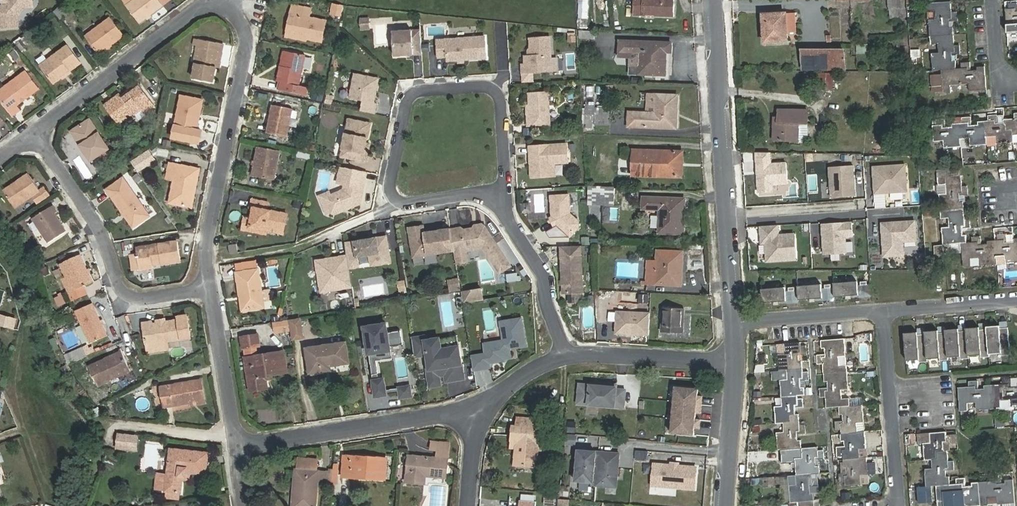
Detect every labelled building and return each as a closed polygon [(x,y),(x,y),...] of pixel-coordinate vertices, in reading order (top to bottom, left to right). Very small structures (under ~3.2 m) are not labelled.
[(0,29),(17,28),(18,26),(17,17),(25,7),(25,2),(26,0),(7,0),(0,9),(0,28),(0,29)] [(139,23),(163,5),(159,0),(134,0),(126,5),(139,23)] [(633,15),(674,17),(674,0),(634,0),(633,15)] [(904,0),(889,0),(889,9),(890,9),(892,9),(904,8),(904,0)] [(951,1),(927,3),(928,11),(935,10),(936,19),(928,19),(930,36),(953,34),(953,27),(949,28),(949,21),(958,20),(957,12),(952,12),(951,1)] [(1008,3),(1009,9),(1005,9),(1007,32),(1016,32),(1016,2),(1008,3)] [(343,6),(333,4),(332,12),(341,14),(343,6)] [(292,5),(291,14),(296,15),(291,36),(322,42),(326,21),(309,17),(311,9),(292,5)] [(62,6),(55,11),(60,19),(68,13),(62,6)] [(892,9),(890,9),(891,18),(907,16),(906,8),(904,8),(892,9)] [(764,42),(787,41),(787,33),(795,32),(794,13),(765,15),(766,21),(763,21),(764,42)] [(111,17),(85,36),(99,54),(124,35),(111,17)] [(369,20),(362,20),(363,30),(370,30),(369,20)] [(594,39),(594,31),(579,31),(579,38),(594,39)] [(422,32),(394,33),(396,57),(423,55),(422,32)] [(953,34),(930,36),(930,44),(938,44),(938,52),(931,53),(932,70),(941,69),(956,68),(955,61),(952,61),(952,54),(960,54),(959,45),(954,45),(953,34)] [(486,37),(438,41),(440,59),(449,58),(449,62),(487,59),(486,37)] [(552,37),(532,39),(533,56),(527,57),(527,65),(524,65),(525,74),(554,72),(554,62),(552,37)] [(223,43),(200,39),(193,78),(214,82),(219,50),(222,51),(223,43)] [(671,53),(671,43),(619,41),(619,53),(639,54),(638,63),(629,63),(628,74),(665,75),(666,52),(671,53)] [(868,52),(868,43),(856,43),(856,53),(868,52)] [(68,45),(40,66),(52,82),(80,61),(68,45)] [(802,50),(802,69),(845,70),(844,50),(802,50)] [(281,82),(279,90),(307,95),(308,87),(299,85),(305,55),(286,51),(283,66),(280,66),(278,81),(281,82)] [(941,74),(932,75),(933,92),(943,91),(943,93),(951,93),(950,85),(968,84),(969,91),(987,90),(985,66),(977,67),(977,70),(971,70),(970,62),(961,62),(962,68),(956,68),(941,69),(941,74)] [(39,89),(25,71),(0,90),(0,98),(13,115),(19,110),(16,106),(39,89)] [(833,89),(833,73),(819,73),(818,89),(833,89)] [(379,79),(355,74),(350,99),(364,101),(362,111),(376,114),(378,104),(375,103),(379,79)] [(119,94),(104,105),(118,124),(140,108),(144,113),(155,104),(140,86),(123,99),(119,94)] [(531,93),(532,106),(533,119),(530,119),(531,127),(553,125),(551,92),(531,93)] [(674,95),(658,95),(658,106),(657,113),(629,112),(628,126),(676,128),(676,118),(673,118),(674,95)] [(181,96),(173,137),(194,142),(203,100),(181,96)] [(272,104),(267,133),(286,137),(292,108),(272,104)] [(594,105),(586,105),(586,124),(594,124),(594,118),(594,111),(594,105)] [(774,122),(774,140),(799,141),(800,122),(807,123),(807,111),(779,110),(779,122),(774,122)] [(1005,129),(1012,128),(1012,135),(1016,134),(1016,113),(1014,113),(1014,119),(1004,120),(1004,122),(1005,129)] [(99,115),(96,117),(106,131),(108,129),(99,115)] [(1012,135),(1012,128),(1005,129),(1004,122),(998,123),(997,115),(988,115),(988,121),(985,121),(987,144),(1013,142),(1012,135)] [(962,117),(962,123),(952,124),(952,127),(953,134),(960,133),(961,139),(969,139),(970,146),(987,144),(985,121),(978,121),(978,125),(971,125),(971,117),(962,117)] [(71,131),(91,161),(99,155),(109,149),(89,119),(71,131)] [(371,124),(349,119),(347,126),(341,157),(366,162),(368,154),(364,153),(366,144),(371,124)] [(960,133),(953,134),(952,127),(945,127),(944,119),(935,120),(936,125),(932,125),(933,141),(943,141),(944,148),(961,147),(961,139),(960,133)] [(532,146),(534,177),(552,176),(552,168),(551,164),(570,163),(569,144),(532,146)] [(258,146),(252,176),(274,180),(279,150),(258,146)] [(113,154),(109,149),(99,155),(102,161),(104,161),(112,156),(113,154)] [(299,150),(297,155),(308,159),(310,154),(299,150)] [(682,152),(634,150),(633,175),(678,177),(678,164),(682,164),(682,152)] [(757,157),(759,194),(784,192),(783,168),(788,168),(787,155),(757,157)] [(188,206),(192,189),(195,189),(199,169),(170,164),(167,177),(175,179),(170,202),(188,206)] [(905,164),(871,166),(874,208),(886,207),(885,195),(907,193),(905,164)] [(852,165),(827,167),(830,199),(855,197),(852,165)] [(330,212),(335,215),(360,204),(367,172),(340,167),(337,183),(344,185),(343,190),(330,195),(327,197),(326,202),(330,212)] [(28,174),(3,190),(15,207),(32,196),(37,204),(50,196),(44,188),(40,190),(28,174)] [(938,193),(940,211),(964,209),(963,201),(960,202),(960,195),(968,195),(967,186),(962,186),(961,175),(936,177),(937,184),(945,184),(946,193),(938,193)] [(123,213),(125,211),(135,225),(149,216),(123,178),(107,189),(123,213)] [(614,187),(589,186),(588,204),(614,205),(614,187)] [(327,214),(330,212),(326,202),(327,197),(330,195),(329,192),(320,196),(327,214)] [(544,194),(534,194),(534,212),(544,212),(544,194)] [(571,195),(553,196),(554,217),(556,216),(560,223),(559,224),(571,237),(581,227),(581,222),(572,214),(571,195)] [(684,199),(644,197),(644,209),(660,209),(659,232),(683,234),(684,199)] [(250,207),(254,208),(249,227),(283,234),(287,214),(267,210),(268,202),(252,199),(250,207)] [(529,202),(519,203),(520,213),(530,212),(529,202)] [(57,212),(53,205),(32,218),(48,242),(66,231),(55,213),(57,212)] [(964,209),(940,211),(941,219),(948,218),(949,227),(941,227),(943,245),(944,245),(961,243),(967,242),(966,235),(963,235),(963,229),(971,228),(970,219),(965,220),(964,209)] [(554,217),(552,218),(557,225),(559,224),(560,223),(556,216),(554,217)] [(914,220),(879,222),(882,258),(904,256),(903,245),(916,244),(914,220)] [(851,222),(820,223),(822,256),(853,254),(851,222)] [(764,244),(765,259),(794,258),(793,233),(779,233),(779,224),(757,225),(758,244),(764,244)] [(423,225),(409,227),(412,247),(414,247),(422,253),(423,255),(454,250),(450,229),(450,228),(425,232),(423,225)] [(461,227),(450,229),(454,250),(456,263),(468,262),(466,252),(468,250),(483,248),(500,273),(511,266),(485,226),(473,228),(461,230),(461,227)] [(1014,249),(1014,241),(1014,239),(1007,239),(1007,234),(997,234),(998,240),(995,240),(997,263),(1016,262),(1016,248),(1014,249)] [(386,236),(344,243),(346,256),(348,268),(358,267),(357,257),(369,255),(375,254),(376,265),(390,263),(386,236)] [(971,237),(972,242),(967,242),(961,243),(963,267),(971,266),(971,259),(979,258),(980,265),(997,264),(997,263),(995,240),(987,241),(987,244),(981,244),(980,236),(971,237)] [(123,242),(127,253),(133,251),(130,240),(123,242)] [(136,247),(140,270),(153,267),(152,262),(161,260),(161,264),(181,261),(178,241),(136,247)] [(230,254),(238,252),(237,244),(229,246),(230,254)] [(935,255),(944,254),(944,245),(943,245),(934,246),(935,255)] [(414,247),(412,247),(414,257),(423,255),(422,253),(414,247)] [(656,281),(656,284),(680,285),(682,252),(658,251),(657,261),(647,261),(646,281),(656,281)] [(93,282),(80,254),(60,263),(72,291),(68,293),(72,301),(76,299),(87,294),(84,286),(93,282)] [(583,255),(563,256),(565,294),(585,293),(583,255)] [(348,268),(346,256),(316,261),(321,291),(351,286),(348,268)] [(242,296),(245,310),(264,307),(263,300),(263,296),(262,291),(258,269),(236,272),(240,296),(242,296)] [(516,273),(506,274),(508,282),(518,280),(516,273)] [(609,275),(597,274),(596,289),(609,289),(609,275)] [(458,277),(446,279),(448,292),(459,290),(458,277)] [(835,297),(858,295),(858,286),(857,285),(857,281),(834,283),(834,287),(835,297)] [(822,298),(822,290),(821,288),(821,284),(797,287),(798,290),(798,294),(799,301),(822,298)] [(857,285),(858,286),(858,295),(859,298),(871,297),(870,284),(857,285)] [(834,287),(821,288),(822,290),(822,298),(822,301),(835,300),(835,297),(834,287)] [(481,288),(460,289),(461,302),(482,301),(481,288)] [(786,302),(785,291),(785,288),(761,290),(763,304),(786,302)] [(270,290),(262,291),(263,296),(263,300),(272,298),(270,290)] [(786,304),(799,303),(799,301),(798,294),(798,290),(785,291),(786,302),(786,304)] [(53,296),(56,306),(64,303),(61,293),(53,296)] [(76,310),(91,343),(107,336),(92,303),(76,310)] [(663,308),(661,332),(682,333),(684,308),(663,308)] [(147,348),(168,345),(167,341),(191,337),(187,315),(178,317),(179,319),(152,324),(152,321),(143,322),(147,348)] [(520,316),(496,319),(500,338),(479,344),(482,353),(469,356),(471,372),(493,369),(491,363),(513,358),(511,350),(526,347),(520,316)] [(274,322),(276,332),(285,331),(291,330),(289,320),(274,322)] [(301,320),(291,321),(294,340),(304,338),(301,320)] [(383,321),(358,325),(367,354),(389,351),(389,347),(401,345),(397,332),(387,335),(383,321)] [(1007,322),(1000,322),(1000,326),(1002,341),(1009,340),(1007,322)] [(987,323),(979,324),(980,327),(981,342),(988,342),(987,327),(987,323)] [(966,325),(959,325),(959,329),(960,344),(968,343),(967,340),(966,329),(966,325)] [(988,342),(989,354),(1003,353),(1003,356),(1010,355),(1009,340),(1002,341),(1000,326),(987,327),(988,342)] [(945,327),(938,327),(938,331),(940,346),(947,345),(946,330),(945,327)] [(966,329),(967,340),(968,343),(968,345),(969,356),(982,355),(982,358),(990,357),(989,354),(988,342),(981,342),(980,327),(966,329)] [(925,328),(917,329),(918,333),(919,347),(926,347),(925,332),(925,328)] [(959,329),(946,330),(947,345),(948,358),(961,357),(961,359),(969,359),(969,356),(968,345),(968,343),(960,344),(959,329)] [(938,331),(925,332),(926,347),(927,352),(927,359),(941,358),(941,361),(948,360),(948,358),(947,345),(940,346),(938,331)] [(855,342),(873,341),(873,333),(854,335),(855,342)] [(918,333),(904,334),(907,361),(920,360),(920,363),(928,362),(927,359),(927,352),(926,347),(919,347),(918,333)] [(241,337),(243,348),(260,346),(258,334),(241,337)] [(421,335),(411,336),(413,359),(422,358),(429,388),(464,380),(456,346),(440,346),(437,336),(423,339),(421,335)] [(48,339),(52,350),(60,347),(57,336),(48,339)] [(455,336),(442,338),(443,345),(456,342),(455,336)] [(844,339),(821,341),(821,348),(825,348),(825,354),(817,355),(817,364),(823,364),(824,374),(847,372),(844,339)] [(325,370),(325,366),(349,363),(346,342),(306,348),(310,373),(325,370)] [(807,354),(806,345),(801,346),(800,342),(784,344),(785,353),(777,354),(779,371),(787,370),(793,370),(792,362),(799,362),(798,355),(807,354)] [(82,347),(64,355),(69,364),(86,356),(82,347)] [(122,351),(89,366),(97,386),(130,370),(122,351)] [(250,391),(264,389),(262,376),(287,372),(284,351),(245,358),(250,391)] [(387,396),(384,377),(381,376),(378,361),(392,358),(389,351),(367,354),(371,375),(370,379),(374,398),(387,396)] [(809,380),(808,372),(803,372),(802,361),(799,362),(792,362),(793,370),(787,370),(787,379),(780,380),(781,397),(797,396),(804,395),(804,387),(801,387),(800,381),(809,380)] [(824,382),(827,381),(828,387),(820,388),(820,397),(825,397),(826,408),(839,407),(850,406),(849,401),(849,398),(842,398),(841,390),(849,389),(847,372),(824,374),(824,382)] [(994,408),(1001,408),(1001,401),(1009,400),(1010,407),(1016,407),(1016,386),(1011,386),(1011,378),(1002,379),(1002,384),(992,385),(994,408)] [(161,387),(164,407),(205,400),(201,379),(161,387)] [(969,387),(959,387),(960,411),(968,410),(967,403),(976,402),(976,410),(994,408),(992,385),(984,385),(984,388),(978,389),(977,380),(968,381),(969,387)] [(625,390),(576,382),(575,405),(625,410),(625,390)] [(410,384),(396,385),(400,401),(411,397),(410,384)] [(697,391),(673,385),(668,435),(692,435),(695,414),(701,413),(702,397),(696,397),(697,391)] [(803,398),(797,399),(797,396),(781,397),(782,406),(774,406),(776,424),(784,423),(790,423),(789,415),(795,414),(795,408),(803,407),(803,398)] [(850,406),(839,407),(840,414),(843,414),(843,421),(835,421),(835,430),(841,429),(841,433),(857,432),(856,423),(864,422),(863,405),(858,406),(850,406)] [(806,433),(805,424),(799,425),(799,414),(795,414),(789,415),(790,423),(784,423),(784,432),(776,433),(778,450),(801,448),(801,440),(798,440),(797,434),(806,433)] [(995,415),(994,426),(1003,427),(1003,416),(995,415)] [(539,436),(542,436),(543,420),(527,418),(527,427),(513,426),(512,433),(517,434),(514,465),(536,466),(539,436)] [(841,433),(841,434),(842,441),(845,441),(845,447),(837,447),(837,456),(843,456),(843,460),(859,459),(858,449),(866,448),(865,431),(857,432),(841,433)] [(117,448),(136,450),(138,435),(118,432),(117,448)] [(951,434),(946,435),(946,432),(929,433),(930,442),(923,443),(924,460),(932,460),(938,459),(937,451),(944,451),(944,445),(952,444),(951,434)] [(574,446),(576,434),(565,433),(564,445),(574,446)] [(437,457),(409,455),(406,482),(425,483),(426,476),(446,478),(449,451),(446,451),(447,443),(431,441),(431,449),(437,450),(437,457)] [(619,452),(574,447),(573,482),(616,488),(619,452)] [(802,457),(795,458),(796,475),(812,474),(820,473),(819,465),(816,465),(815,459),(824,459),(823,450),(817,450),(817,447),(801,448),(802,457)] [(188,472),(206,474),(208,452),(170,448),(166,491),(181,493),(183,478),(188,478),(188,472)] [(635,450),(634,459),(647,460),(648,451),(635,450)] [(954,470),(953,461),(948,461),(947,451),(944,451),(937,451),(938,459),(932,460),(932,468),(925,469),(926,486),(936,485),(950,484),(949,476),(946,476),(946,471),(954,470)] [(385,479),(386,458),(344,456),(343,476),(351,477),(352,472),(370,473),(370,478),(385,479)] [(861,484),(861,475),(868,474),(876,474),(875,462),(867,463),(867,458),(859,459),(843,460),(844,467),(846,467),(847,473),(839,473),(839,483),(845,482),(845,486),(861,484)] [(696,467),(652,463),(650,488),(696,491),(696,467)] [(318,471),(296,469),(294,491),(299,492),(298,505),(315,505),(318,471)] [(796,475),(789,476),(791,502),(814,500),(814,493),(810,493),(810,487),(819,486),(818,477),(812,477),(812,474),(796,475)] [(979,482),(982,505),(998,504),(1002,504),(1015,503),(1013,479),(1005,480),(1005,483),(999,483),(999,475),(989,476),(990,481),(979,482)] [(936,485),(938,505),(946,505),(945,501),(964,499),(964,505),(973,505),(982,505),(979,482),(972,483),(972,486),(966,486),(965,478),(956,479),(956,484),(950,484),(936,485)] [(848,497),(849,489),(839,489),(838,496),(848,497)]
